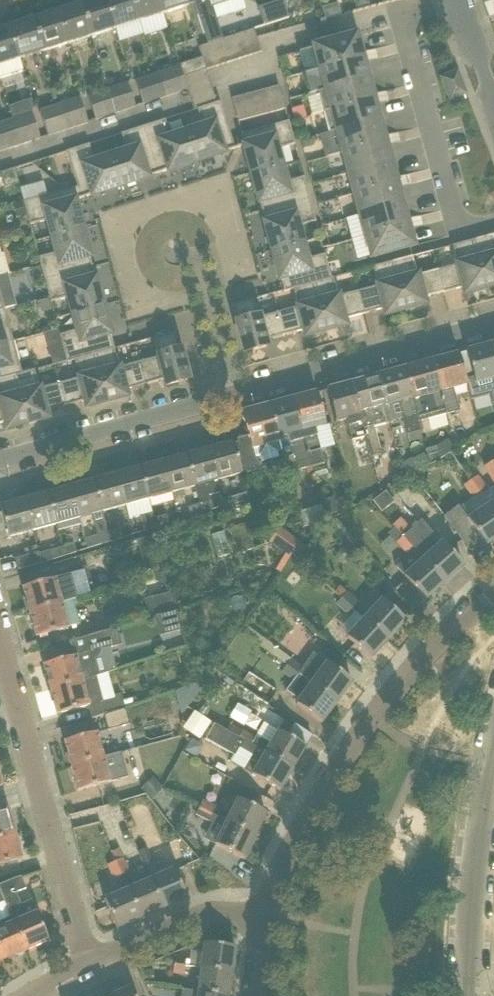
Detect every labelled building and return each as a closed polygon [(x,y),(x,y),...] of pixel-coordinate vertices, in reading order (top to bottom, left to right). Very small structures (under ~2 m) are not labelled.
[(92,36),(116,29),(106,0),(94,0),(82,4),(92,36)] [(116,29),(140,21),(133,0),(106,0),(116,29)] [(163,14),(159,0),(133,0),(140,21),(163,14)] [(186,0),(159,0),(163,14),(188,6),(186,0)] [(202,24),(216,20),(212,7),(235,0),(194,0),(202,24)] [(264,25),(290,18),(284,0),(280,0),(259,6),(264,25)] [(368,0),(355,0),(357,8),(369,5),(368,0)] [(68,44),(92,36),(82,4),(58,12),(68,44)] [(44,52),(68,44),(58,12),(34,19),(44,52)] [(44,52),(34,19),(8,27),(19,59),(44,52)] [(19,59),(8,27),(0,30),(0,78),(23,71),(19,59)] [(262,52),(254,30),(252,30),(243,33),(251,56),(262,52)] [(232,37),(239,60),(251,56),(243,33),(232,37)] [(221,40),(228,63),(239,60),(232,37),(221,40)] [(320,70),(361,59),(355,37),(315,48),(320,70)] [(210,44),(217,67),(228,63),(221,40),(210,44)] [(206,70),(217,67),(210,44),(199,48),(202,58),(206,70)] [(206,70),(202,58),(180,65),(183,77),(206,70)] [(367,79),(361,59),(320,70),(306,74),(311,94),(367,79)] [(156,72),(163,98),(187,90),(178,65),(156,72)] [(206,70),(183,77),(187,88),(210,81),(206,70)] [(143,105),(163,98),(156,72),(134,79),(143,105)] [(443,79),(451,99),(465,94),(457,73),(443,79)] [(332,111),(373,100),(367,79),(311,94),(306,96),(312,117),(332,111)] [(191,99),(213,92),(210,81),(187,88),(191,99)] [(108,88),(116,114),(135,108),(126,82),(108,88)] [(267,89),(273,113),(286,109),(279,86),(267,89)] [(95,121),(116,114),(108,88),(87,95),(95,121)] [(267,89),(256,93),(262,116),(273,113),(267,89)] [(191,99),(194,111),(197,110),(217,103),(213,92),(191,99)] [(256,93),(244,96),(250,119),(262,116),(256,93)] [(238,122),(250,119),(244,96),(232,99),(238,122)] [(59,104),(67,130),(88,123),(79,97),(59,104)] [(332,111),(337,132),(378,121),(373,100),(332,111)] [(186,130),(196,162),(235,149),(220,102),(217,103),(197,110),(202,125),(186,130)] [(48,137),(67,130),(59,104),(39,111),(48,137)] [(306,118),(303,107),(292,110),(295,121),(306,118)] [(19,146),(40,139),(31,113),(12,120),(19,146)] [(19,146),(12,120),(0,124),(0,152),(19,146)] [(169,135),(165,120),(143,127),(158,174),(196,162),(186,130),(169,135)] [(328,157),(343,153),(384,142),(378,121),(337,132),(322,136),(328,157)] [(241,134),(244,146),(252,174),(281,166),(277,150),(295,145),(289,122),(241,134)] [(110,154),(120,186),(158,174),(143,127),(121,134),(126,149),(110,154)] [(314,147),(312,139),(301,142),(303,150),(314,147)] [(343,153),(348,174),(389,163),(384,142),(343,153)] [(94,160),(89,145),(66,152),(77,185),(78,185),(82,199),(120,186),(110,154),(94,160)] [(348,174),(354,195),(395,184),(389,163),(348,174)] [(262,213),(310,200),(304,178),(286,182),(281,166),(252,174),(262,213)] [(19,183),(15,169),(1,173),(5,188),(19,183)] [(354,195),(360,215),(401,204),(395,184),(354,195)] [(53,237),(82,229),(74,201),(82,199),(78,185),(77,185),(24,202),(30,225),(48,220),(53,237)] [(273,251),(302,243),(298,227),(316,222),(310,200),(262,213),(273,251)] [(26,215),(22,203),(14,205),(17,217),(26,215)] [(360,215),(365,236),(406,225),(401,204),(360,215)] [(371,258),(412,247),(406,225),(365,236),(371,258)] [(92,267),(82,229),(53,237),(57,253),(39,258),(45,280),(92,267)] [(492,235),(472,241),(485,288),(493,286),(493,243),(492,235)] [(464,288),(465,294),(485,288),(472,241),(453,246),(458,265),(437,270),(443,293),(464,288)] [(273,251),(284,292),(294,290),(293,289),(313,284),(331,279),(331,278),(325,255),(307,260),(302,243),(273,251)] [(417,276),(412,257),(393,262),(405,310),(425,304),(423,298),(443,293),(437,270),(417,276)] [(384,309),(386,315),(405,310),(393,262),(373,267),(378,286),(358,292),(364,314),(384,309)] [(73,314),(103,306),(92,267),(45,280),(51,302),(69,298),(73,314)] [(43,279),(40,268),(30,270),(33,282),(43,279)] [(326,331),(345,326),(344,320),(364,314),(358,292),(338,297),(333,278),(331,278),(331,279),(313,284),(326,331)] [(304,331),(306,336),(326,331),(313,284),(293,289),(294,290),(298,307),(278,313),(284,336),(304,331)] [(52,310),(49,299),(37,302),(39,309),(45,312),(52,310)] [(245,352),(266,347),(264,341),(284,336),(278,313),(258,318),(253,299),(233,305),(245,352)] [(114,350),(114,349),(103,306),(73,314),(78,330),(60,335),(62,343),(67,362),(67,363),(75,361),(95,356),(114,350)] [(13,342),(5,309),(0,311),(0,345),(13,342)] [(165,380),(167,386),(187,380),(175,333),(154,338),(159,357),(139,363),(145,385),(165,380)] [(14,376),(22,374),(22,373),(13,342),(0,345),(0,380),(14,376)] [(67,362),(62,343),(47,347),(52,366),(67,362)] [(458,355),(467,385),(466,385),(471,401),(489,395),(492,405),(493,404),(493,360),(490,346),(466,352),(458,355)] [(119,368),(114,350),(95,356),(107,402),(127,397),(125,391),(145,385),(139,363),(119,368)] [(467,385),(458,355),(433,362),(446,414),(459,411),(453,389),(466,385),(467,385)] [(66,407),(86,401),(87,407),(107,402),(95,356),(75,361),(79,378),(59,384),(66,407)] [(419,422),(446,414),(433,362),(405,369),(419,422)] [(407,435),(422,432),(419,422),(405,369),(378,377),(385,406),(388,405),(393,422),(403,419),(407,435)] [(27,423),(47,418),(45,412),(66,407),(59,384),(39,389),(34,370),(22,373),(22,374),(14,376),(27,423)] [(14,376),(0,380),(0,400),(0,424),(6,423),(8,428),(27,423),(14,376)] [(386,425),(382,407),(385,406),(378,377),(350,384),(364,438),(370,458),(381,454),(374,428),(386,425)] [(345,420),(351,441),(364,438),(350,384),(327,391),(336,422),(345,420)] [(325,426),(316,393),(293,400),(311,467),(324,464),(314,429),(325,426)] [(294,457),(295,457),(299,471),(306,469),(311,467),(293,400),(269,406),(282,451),(283,451),(285,458),(293,456),(294,457)] [(282,451),(269,406),(241,414),(248,437),(237,440),(246,474),(263,469),(261,463),(280,458),(278,452),(282,451)] [(209,450),(218,482),(242,475),(238,462),(239,462),(233,443),(209,450)] [(441,459),(437,447),(425,450),(429,462),(441,459)] [(186,456),(195,488),(218,482),(209,450),(186,456)] [(429,464),(424,454),(412,460),(417,470),(429,464)] [(163,462),(172,494),(195,488),(186,456),(163,462)] [(140,469),(149,500),(172,494),(163,462),(140,469)] [(484,467),(493,484),(493,462),(484,467)] [(116,475),(125,507),(149,500),(140,469),(116,475)] [(94,481),(102,513),(125,507),(116,475),(94,481)] [(479,476),(472,480),(481,493),(487,488),(479,476)] [(472,480),(464,486),(473,499),(481,493),(472,480)] [(71,487),(79,519),(102,513),(94,481),(71,487)] [(48,494),(56,525),(79,519),(71,487),(48,494)] [(394,503),(386,491),(373,501),(382,513),(394,503)] [(24,500),(33,532),(56,525),(48,494),(24,500)] [(224,500),(227,510),(250,504),(247,494),(224,500)] [(340,512),(334,497),(322,502),(328,517),(340,512)] [(0,507),(9,538),(33,532),(24,500),(0,507)] [(200,504),(202,513),(214,510),(212,501),(200,504)] [(202,513),(200,504),(188,508),(191,517),(202,513)] [(326,520),(322,505),(299,513),(304,527),(326,520)] [(461,507),(460,506),(460,505),(444,518),(470,551),(483,542),(486,546),(493,541),(493,512),(489,506),(468,520),(460,508),(461,507)] [(167,515),(154,519),(156,528),(169,524),(167,515)] [(156,528),(154,519),(142,522),(145,531),(156,528)] [(350,547),(356,543),(337,519),(331,524),(350,547)] [(394,529),(401,536),(410,528),(401,519),(393,527),(395,529),(394,529)] [(444,584),(463,567),(442,543),(430,554),(425,549),(436,539),(420,521),(403,538),(444,584)] [(254,549),(247,523),(230,529),(237,554),(254,549)] [(404,578),(426,601),(444,584),(403,538),(401,536),(394,529),(388,534),(390,536),(399,546),(408,556),(395,568),(404,578)] [(108,533),(110,542),(123,539),(121,530),(108,533)] [(293,554),(300,544),(280,530),(271,543),(290,557),(292,553),(293,554)] [(110,542),(108,533),(97,536),(99,546),(110,542)] [(152,549),(149,537),(137,541),(140,552),(152,549)] [(75,544),(62,548),(65,557),(77,553),(75,544)] [(26,557),(15,560),(18,570),(41,564),(39,555),(37,546),(24,550),(26,557)] [(41,564),(65,557),(62,548),(39,555),(41,564)] [(27,611),(29,610),(29,612),(72,600),(77,599),(71,575),(23,588),(26,601),(24,601),(27,611)] [(342,599),(353,609),(359,602),(349,593),(348,593),(340,587),(335,591),(343,598),(342,599)] [(156,616),(175,611),(170,594),(145,600),(150,618),(156,616)] [(347,615),(353,609),(342,599),(336,605),(347,615)] [(36,637),(67,629),(80,626),(72,600),(29,612),(30,615),(28,616),(31,625),(33,625),(36,637)] [(388,641),(405,622),(381,600),(364,619),(388,641)] [(364,619),(347,637),(371,659),(388,641),(364,619)] [(276,649),(256,634),(247,627),(242,633),(251,640),(271,655),(276,649)] [(69,643),(73,657),(44,665),(50,689),(84,680),(99,676),(95,660),(97,659),(101,652),(101,651),(108,649),(104,633),(69,643)] [(292,660),(291,660),(287,666),(337,703),(352,682),(314,654),(304,668),(292,659),(292,660)] [(297,705),(322,723),(337,703),(287,666),(286,666),(282,673),(294,682),(287,691),(300,701),(297,705)] [(57,715),(89,706),(93,718),(103,716),(102,715),(125,709),(125,708),(123,701),(121,695),(114,697),(108,674),(99,676),(84,680),(50,689),(57,715)] [(197,683),(174,691),(181,716),(202,687),(197,683)] [(136,698),(123,701),(125,708),(138,705),(136,698)] [(202,707),(198,714),(205,719),(209,712),(202,707)] [(129,725),(125,709),(102,715),(103,716),(106,731),(129,725)] [(264,724),(257,736),(256,738),(237,726),(232,734),(293,769),(312,736),(294,725),(287,736),(279,732),(264,724)] [(231,763),(280,791),(293,769),(232,734),(215,725),(206,740),(235,756),(231,763)] [(65,742),(68,755),(66,755),(69,764),(71,764),(71,766),(103,757),(97,733),(65,742)] [(120,752),(103,757),(71,766),(72,769),(70,769),(73,779),(75,778),(78,791),(128,778),(120,752)] [(141,789),(150,799),(162,788),(153,778),(141,789)] [(255,837),(266,814),(238,800),(227,823),(255,837)] [(204,801),(200,809),(212,815),(216,808),(204,801)] [(209,823),(212,815),(200,809),(196,817),(209,823)] [(8,811),(0,813),(0,838),(15,834),(14,831),(16,831),(14,821),(11,822),(8,811)] [(215,821),(205,840),(215,845),(243,859),(255,837),(227,823),(225,826),(215,821)] [(22,859),(18,847),(20,847),(18,837),(16,838),(15,834),(0,838),(0,865),(22,859)] [(116,862),(121,875),(129,872),(120,849),(111,852),(115,862),(116,862)] [(144,866),(153,862),(147,849),(138,853),(144,866)] [(116,862),(115,862),(108,866),(114,879),(121,875),(116,862)] [(163,909),(187,899),(174,870),(151,880),(163,909)] [(0,886),(0,892),(4,902),(14,923),(26,951),(48,942),(31,902),(21,906),(15,894),(26,889),(21,877),(0,886)] [(163,909),(151,880),(128,890),(140,919),(163,909)] [(128,890),(104,900),(117,929),(140,919),(128,890)] [(26,951),(14,923),(0,929),(0,953),(3,961),(26,951)] [(232,972),(235,949),(235,948),(204,944),(201,968),(232,972)] [(186,958),(175,957),(174,965),(185,966),(186,958)] [(173,973),(184,975),(185,966),(174,965),(173,973)] [(201,968),(200,977),(198,993),(225,995),(229,995),(232,972),(201,968)] [(153,983),(153,971),(145,971),(145,983),(153,983)]
